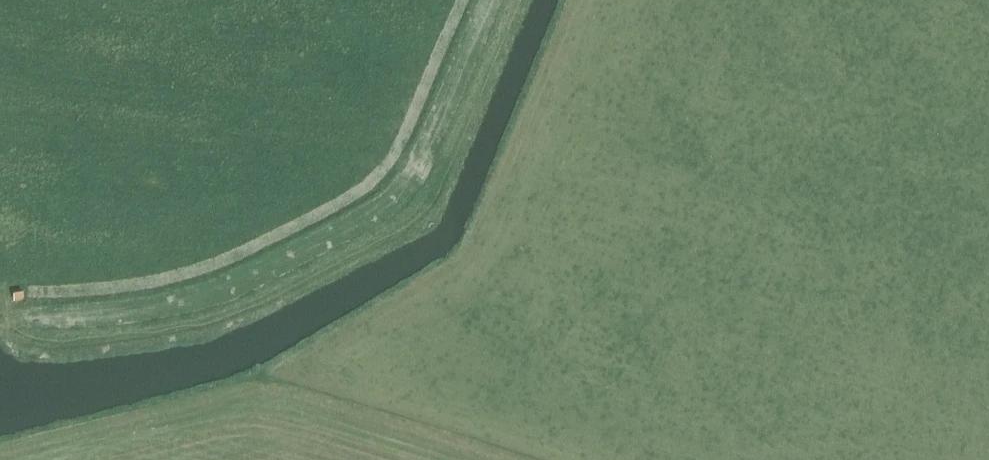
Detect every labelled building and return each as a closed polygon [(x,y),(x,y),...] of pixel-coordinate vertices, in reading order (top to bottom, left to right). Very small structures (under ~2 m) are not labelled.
[(12,290),(13,301),(23,300),(22,289),(12,290)]
